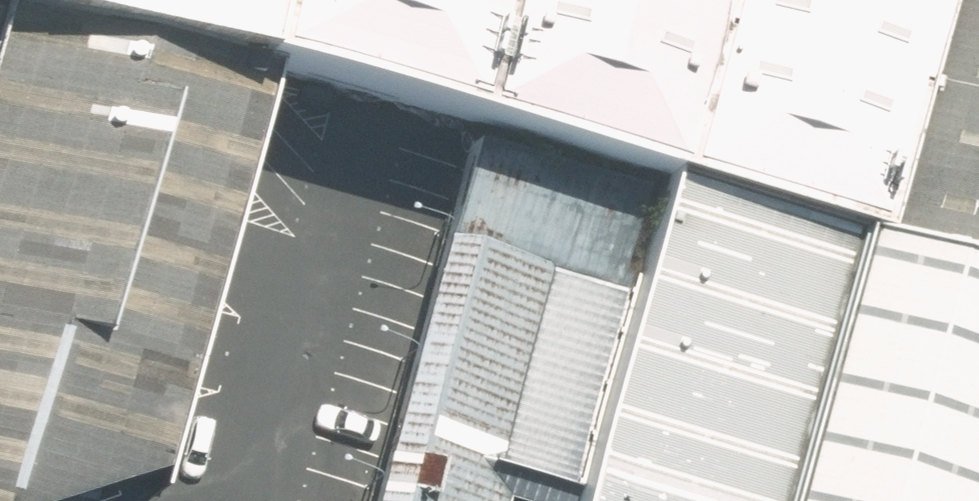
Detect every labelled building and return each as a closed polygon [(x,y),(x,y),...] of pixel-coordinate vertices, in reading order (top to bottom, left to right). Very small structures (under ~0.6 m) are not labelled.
[(9,2),(35,9),(37,0),(3,0),(9,2)] [(35,9),(236,67),(255,0),(37,0),(35,9)] [(236,67),(264,74),(482,139),(664,191),(866,248),(938,0),(255,0),(236,67)] [(873,225),(978,255),(978,0),(938,0),(873,225)] [(35,9),(9,2),(0,30),(0,500),(93,500),(147,485),(264,74),(236,67),(35,9)] [(664,191),(482,139),(379,500),(508,500),(511,490),(551,500),(575,500),(664,191)] [(866,248),(664,191),(575,500),(794,500),(866,248)] [(873,225),(866,248),(794,500),(977,500),(978,494),(978,255),(873,225)]
